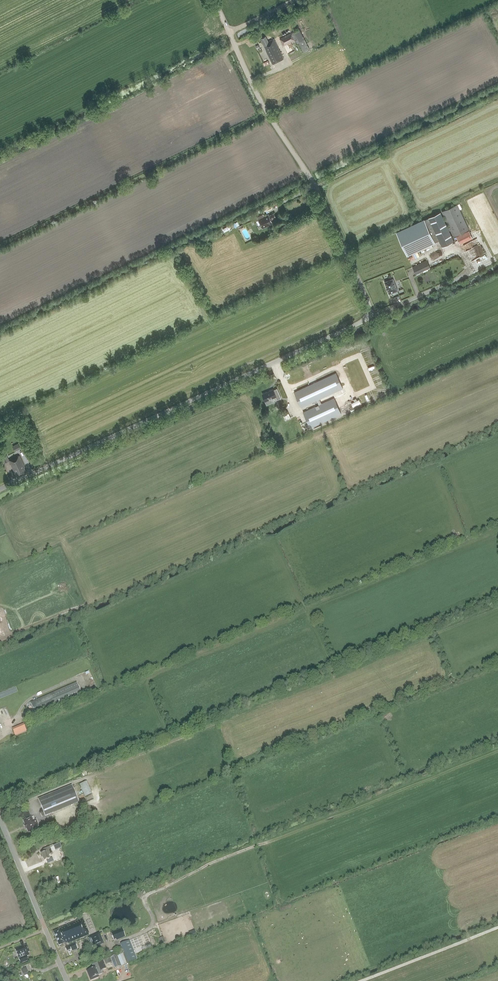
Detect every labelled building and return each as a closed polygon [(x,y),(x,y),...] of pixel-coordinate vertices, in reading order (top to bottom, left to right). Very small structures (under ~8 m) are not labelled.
[(310,49),(300,30),(294,33),(293,32),(280,39),(283,45),(295,40),(296,43),(299,42),(304,53),(310,49)] [(273,64),(284,59),(274,39),(269,42),(266,36),(262,38),(262,39),(261,40),(273,64)] [(454,236),(469,229),(457,205),(442,212),(454,236)] [(264,215),(261,209),(255,212),(256,215),(253,216),(255,219),(258,218),(264,215)] [(454,242),(441,213),(428,218),(442,247),(454,242)] [(273,224),(272,221),(275,220),(274,218),(276,218),(274,214),(269,216),(268,215),(258,220),(263,229),(273,224)] [(407,256),(435,243),(424,219),(396,232),(407,256)] [(460,244),(473,238),(469,231),(457,237),(460,244)] [(416,274),(430,268),(427,261),(413,267),(416,274)] [(393,279),(385,282),(389,294),(398,290),(393,279)] [(320,399),(336,392),(343,389),(336,373),(294,392),(301,408),(317,401),(319,405),(304,412),(311,428),(341,414),(334,398),(322,404),(320,399)] [(273,390),(263,394),(268,405),(274,402),(273,399),(276,398),(277,400),(281,398),(277,389),(274,391),(273,390)] [(291,418),(288,411),(282,413),(283,416),(282,417),(283,421),(284,420),(285,421),(291,418)] [(17,476),(26,472),(24,468),(25,467),(19,455),(9,460),(7,455),(3,457),(5,463),(9,461),(14,472),(15,472),(17,476)] [(77,683),(54,693),(31,703),(36,714),(82,694),(77,683)] [(24,724),(13,729),(15,735),(27,730),(24,724)] [(86,782),(82,783),(80,784),(85,796),(87,795),(91,794),(86,782)] [(79,802),(72,785),(38,799),(45,816),(79,802)] [(33,821),(31,817),(24,820),(28,832),(36,829),(35,825),(37,825),(37,823),(37,822),(37,821),(36,821),(35,820),(33,821)] [(47,854),(51,852),(50,849),(46,851),(46,852),(41,854),(44,861),(49,859),(47,854)] [(65,944),(89,935),(83,919),(59,928),(59,930),(54,932),(59,945),(63,944),(64,945),(65,945),(65,944)] [(125,936),(122,928),(111,933),(114,939),(116,938),(116,940),(125,936)] [(101,942),(98,935),(90,938),(94,946),(101,942)] [(28,952),(30,952),(27,945),(25,946),(23,941),(20,942),(21,946),(15,948),(21,963),(29,960),(27,956),(29,955),(28,952)] [(121,944),(128,961),(128,962),(135,959),(135,958),(128,941),(121,944)] [(65,948),(67,951),(71,949),(72,952),(78,949),(76,943),(65,948)] [(122,966),(117,955),(110,957),(112,962),(114,969),(122,966)] [(95,967),(87,971),(91,980),(99,977),(98,975),(102,973),(101,970),(106,968),(103,961),(98,963),(99,966),(95,967)]
